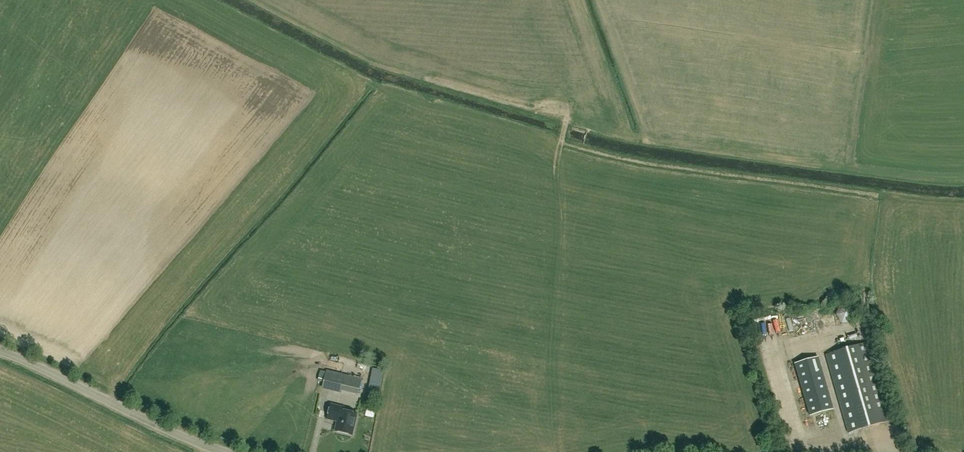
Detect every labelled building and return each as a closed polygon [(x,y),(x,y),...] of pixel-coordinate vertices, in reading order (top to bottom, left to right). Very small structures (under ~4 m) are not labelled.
[(852,324),(856,314),(850,305),(840,306),(835,316),(842,324),(852,324)] [(848,434),(891,421),(868,343),(826,355),(848,434)] [(810,417),(834,410),(819,357),(794,365),(810,417)] [(756,361),(761,373),(769,370),(765,358),(756,361)] [(327,371),(323,387),(342,391),(346,376),(327,371)] [(379,373),(374,399),(378,400),(383,374),(379,373)] [(357,414),(341,411),(342,408),(330,405),(327,419),(338,422),(335,432),(352,436),(357,414)]
